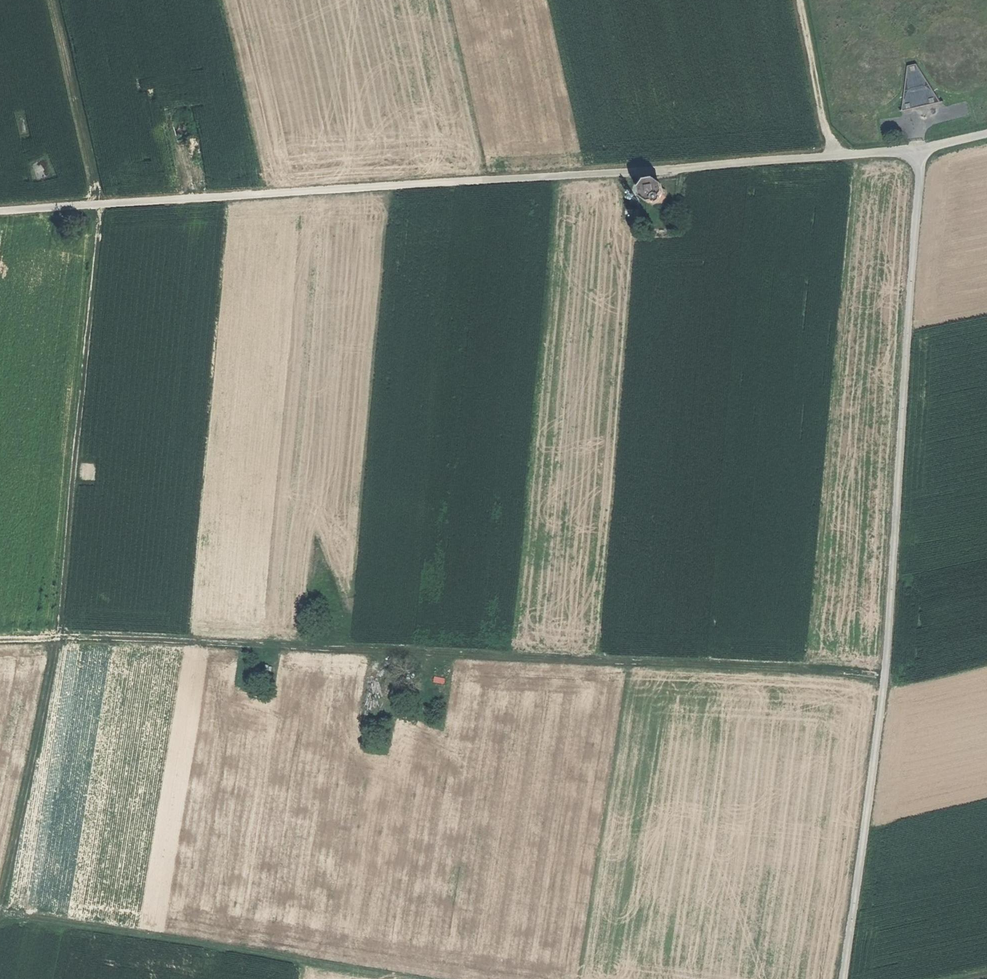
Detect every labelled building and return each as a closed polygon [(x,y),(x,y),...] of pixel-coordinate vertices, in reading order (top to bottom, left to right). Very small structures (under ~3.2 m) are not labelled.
[(918,63),(909,66),(910,75),(910,84),(907,93),(901,101),(904,110),(941,102),(938,89),(933,86),(927,81),(923,76),(918,63)] [(14,113),(17,131),(27,129),(24,112),(14,113)] [(46,151),(28,159),(34,179),(54,173),(46,151)] [(650,187),(644,192),(644,200),(650,209),(659,209),(665,204),(665,192),(662,188),(650,187)] [(661,219),(650,219),(650,228),(656,228),(656,230),(662,230),(661,219)]
